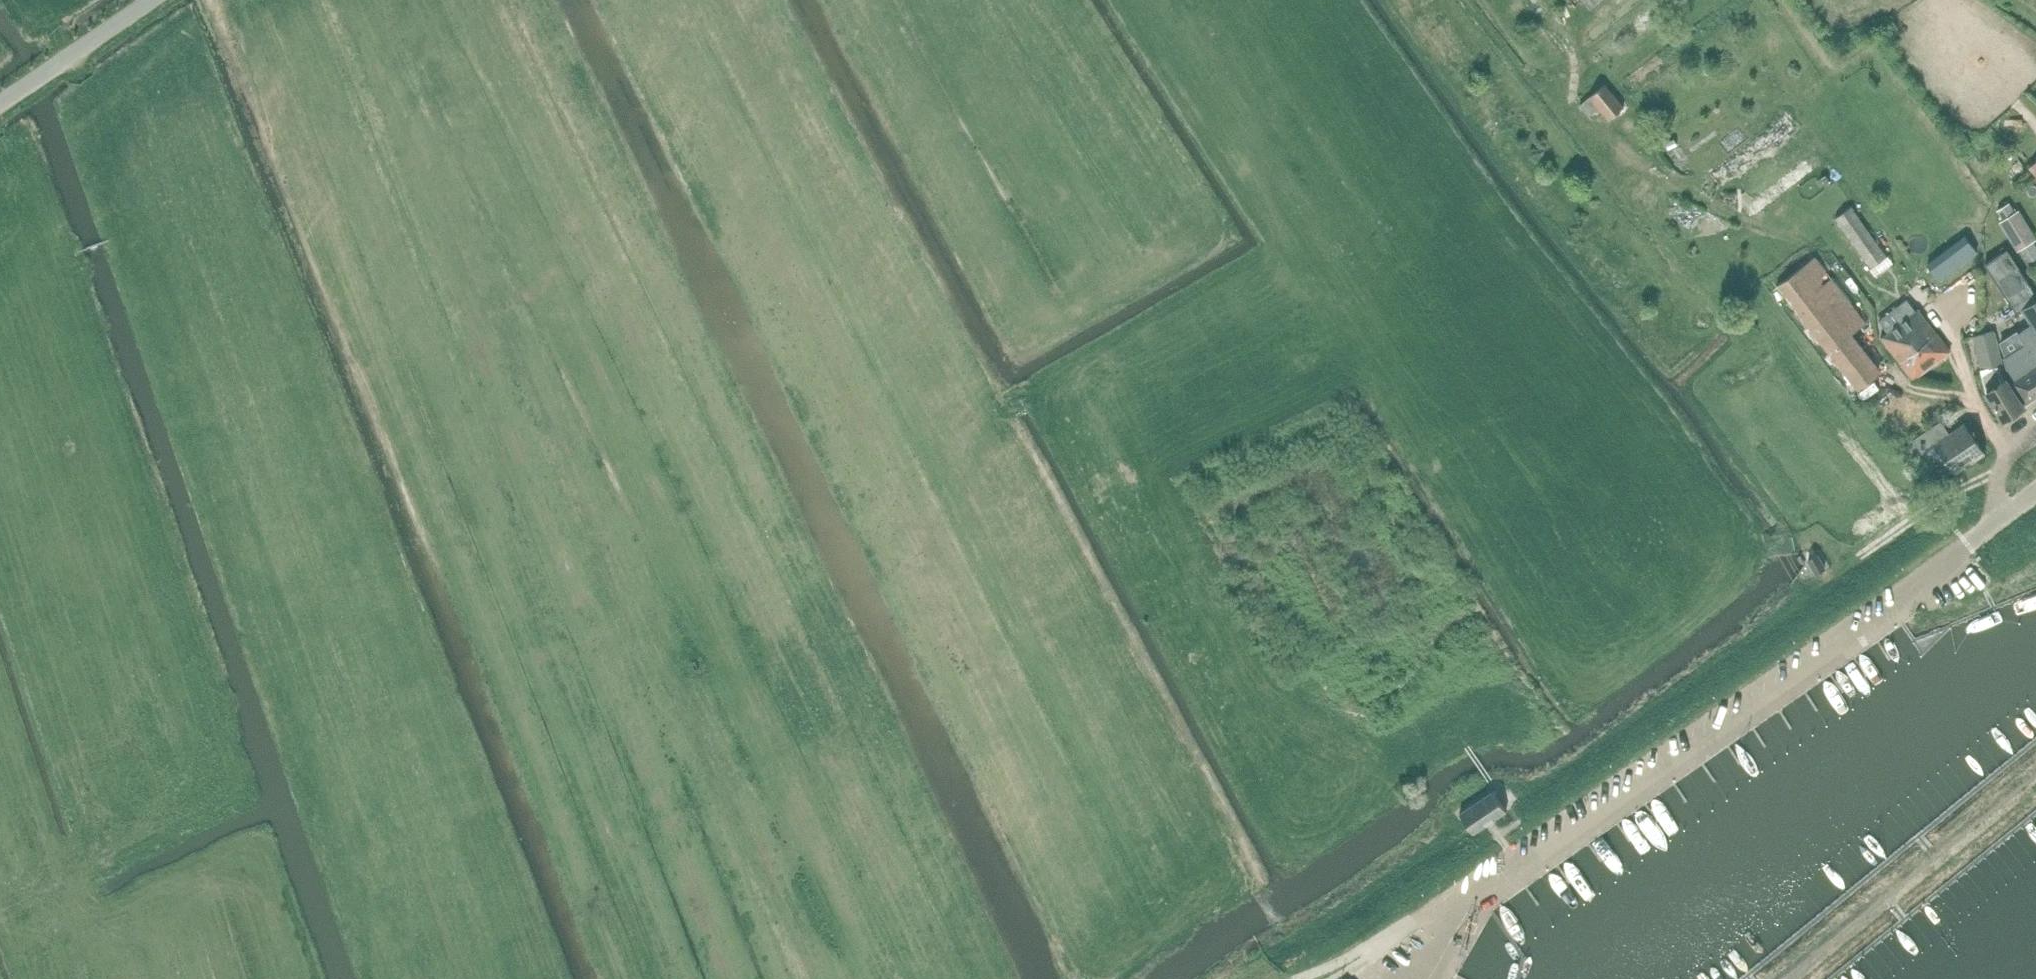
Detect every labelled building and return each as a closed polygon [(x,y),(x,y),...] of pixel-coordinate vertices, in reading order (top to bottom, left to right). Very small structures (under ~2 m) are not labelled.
[(1600,0),(1582,0),(1589,9),(1600,0)] [(1588,117),(1598,109),(1608,120),(1623,108),(1604,84),(1579,106),(1588,117)] [(2035,177),(2035,160),(2028,168),(2035,177)] [(2035,263),(2035,246),(2033,241),(2035,239),(2018,209),(2014,212),(2008,203),(1996,210),(2002,220),(1997,222),(2016,252),(2018,250),(2029,268),(2035,263)] [(1886,257),(1850,206),(1834,218),(1870,268),(1886,257)] [(1939,281),(1976,253),(1964,237),(1927,266),(1939,281)] [(2007,250),(1985,265),(2016,313),(2021,310),(2031,325),(2018,334),(2025,344),(2035,362),(2035,296),(2007,250)] [(1584,253),(1577,259),(1587,272),(1595,266),(1584,253)] [(1856,389),(1878,372),(1849,335),(1865,323),(1815,257),(1777,286),(1856,389)] [(1913,380),(1949,352),(1915,309),(1882,334),(1882,339),(1913,380)] [(1994,331),(1973,336),(1986,390),(1985,391),(2002,419),(2023,406),(2006,380),(1994,331)] [(2035,398),(2035,362),(2025,344),(2003,359),(2006,368),(2014,380),(2010,383),(2025,405),(2035,398)] [(1950,435),(1941,422),(1913,441),(1922,454),(1934,445),(1954,473),(1984,453),(1964,424),(1950,435)] [(1815,573),(1824,568),(1817,555),(1808,560),(1815,573)] [(1493,821),(1506,812),(1504,810),(1492,792),(1459,815),(1473,835),(1487,825),(1493,821)]
